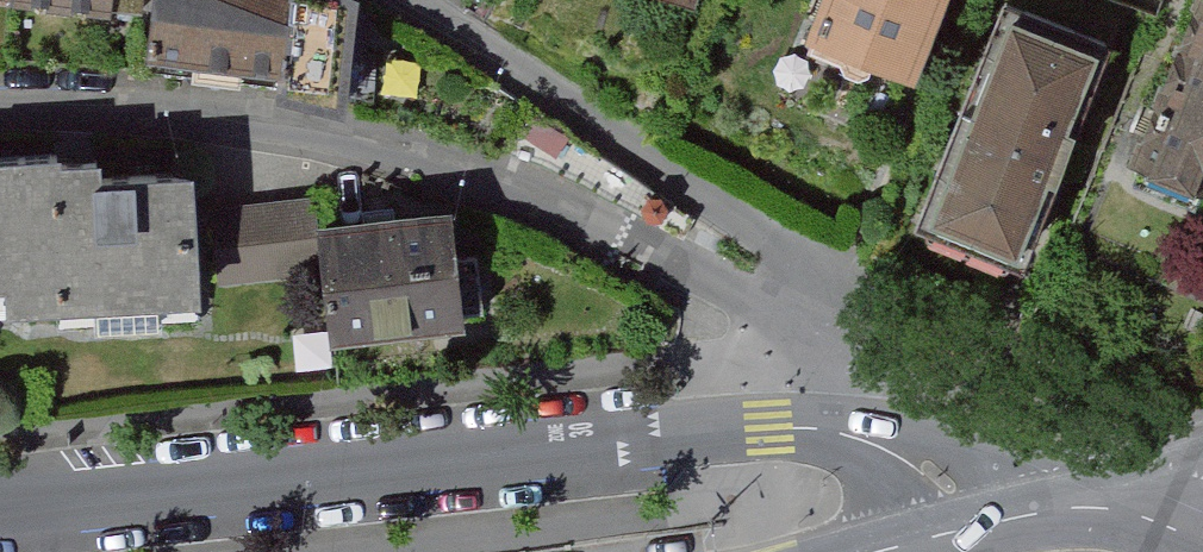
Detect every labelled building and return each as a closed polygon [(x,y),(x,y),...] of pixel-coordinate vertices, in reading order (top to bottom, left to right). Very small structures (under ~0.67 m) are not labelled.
[(127,10),(128,0),(42,0),(127,10)] [(165,12),(161,48),(303,63),(302,85),(369,100),(378,0),(167,0),(165,12)] [(819,28),(915,65),(940,0),(829,0),(819,28)] [(1133,131),(1202,161),(1202,0),(1189,0),(1133,131)] [(1103,49),(1012,14),(934,212),(1025,248),(1103,49)] [(0,159),(0,285),(23,284),(25,312),(216,301),(215,291),(211,212),(209,172),(117,177),(116,161),(76,163),(75,155),(0,159)] [(215,291),(338,276),(332,230),(328,199),(211,212),(215,291)] [(466,213),(332,230),(338,276),(346,339),(480,322),(466,213)]
